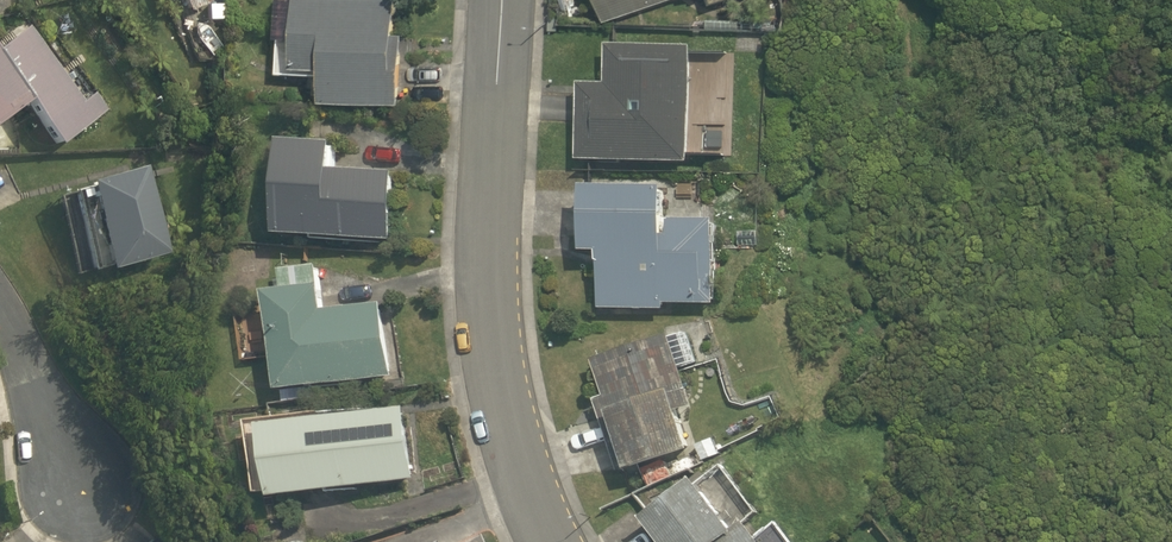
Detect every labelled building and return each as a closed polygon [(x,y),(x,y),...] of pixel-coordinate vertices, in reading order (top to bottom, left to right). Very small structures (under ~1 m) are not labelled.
[(408,101),(413,31),(406,30),(407,0),(310,0),(306,62),(336,64),(334,96),(408,101)] [(603,19),(661,0),(597,0),(603,19)] [(30,101),(62,146),(110,110),(96,91),(84,100),(31,26),(0,48),(0,123),(30,101)] [(688,161),(691,45),(604,43),(604,82),(577,81),(575,159),(688,161)] [(346,141),(295,139),(290,233),(400,240),(404,171),(345,168),(346,141)] [(169,254),(145,167),(87,182),(89,186),(73,190),(73,192),(59,196),(80,274),(96,270),(96,271),(111,267),(112,269),(169,254)] [(664,302),(715,303),(715,217),(667,217),(667,231),(662,231),(663,185),(581,185),(581,248),(598,248),(598,309),(664,309),(664,302)] [(290,389),(400,377),(391,303),(338,309),(335,284),(325,285),(322,265),(286,269),(289,290),(279,291),(290,389)] [(669,335),(669,334),(592,358),(604,394),(595,397),(619,471),(689,448),(676,408),(692,403),(680,368),(698,362),(688,329),(669,335)] [(413,407),(369,412),(368,408),(262,421),(269,493),(283,491),(284,497),(422,478),(413,407)] [(692,475),(639,515),(660,541),(762,541),(743,518),(732,526),(692,475)]
